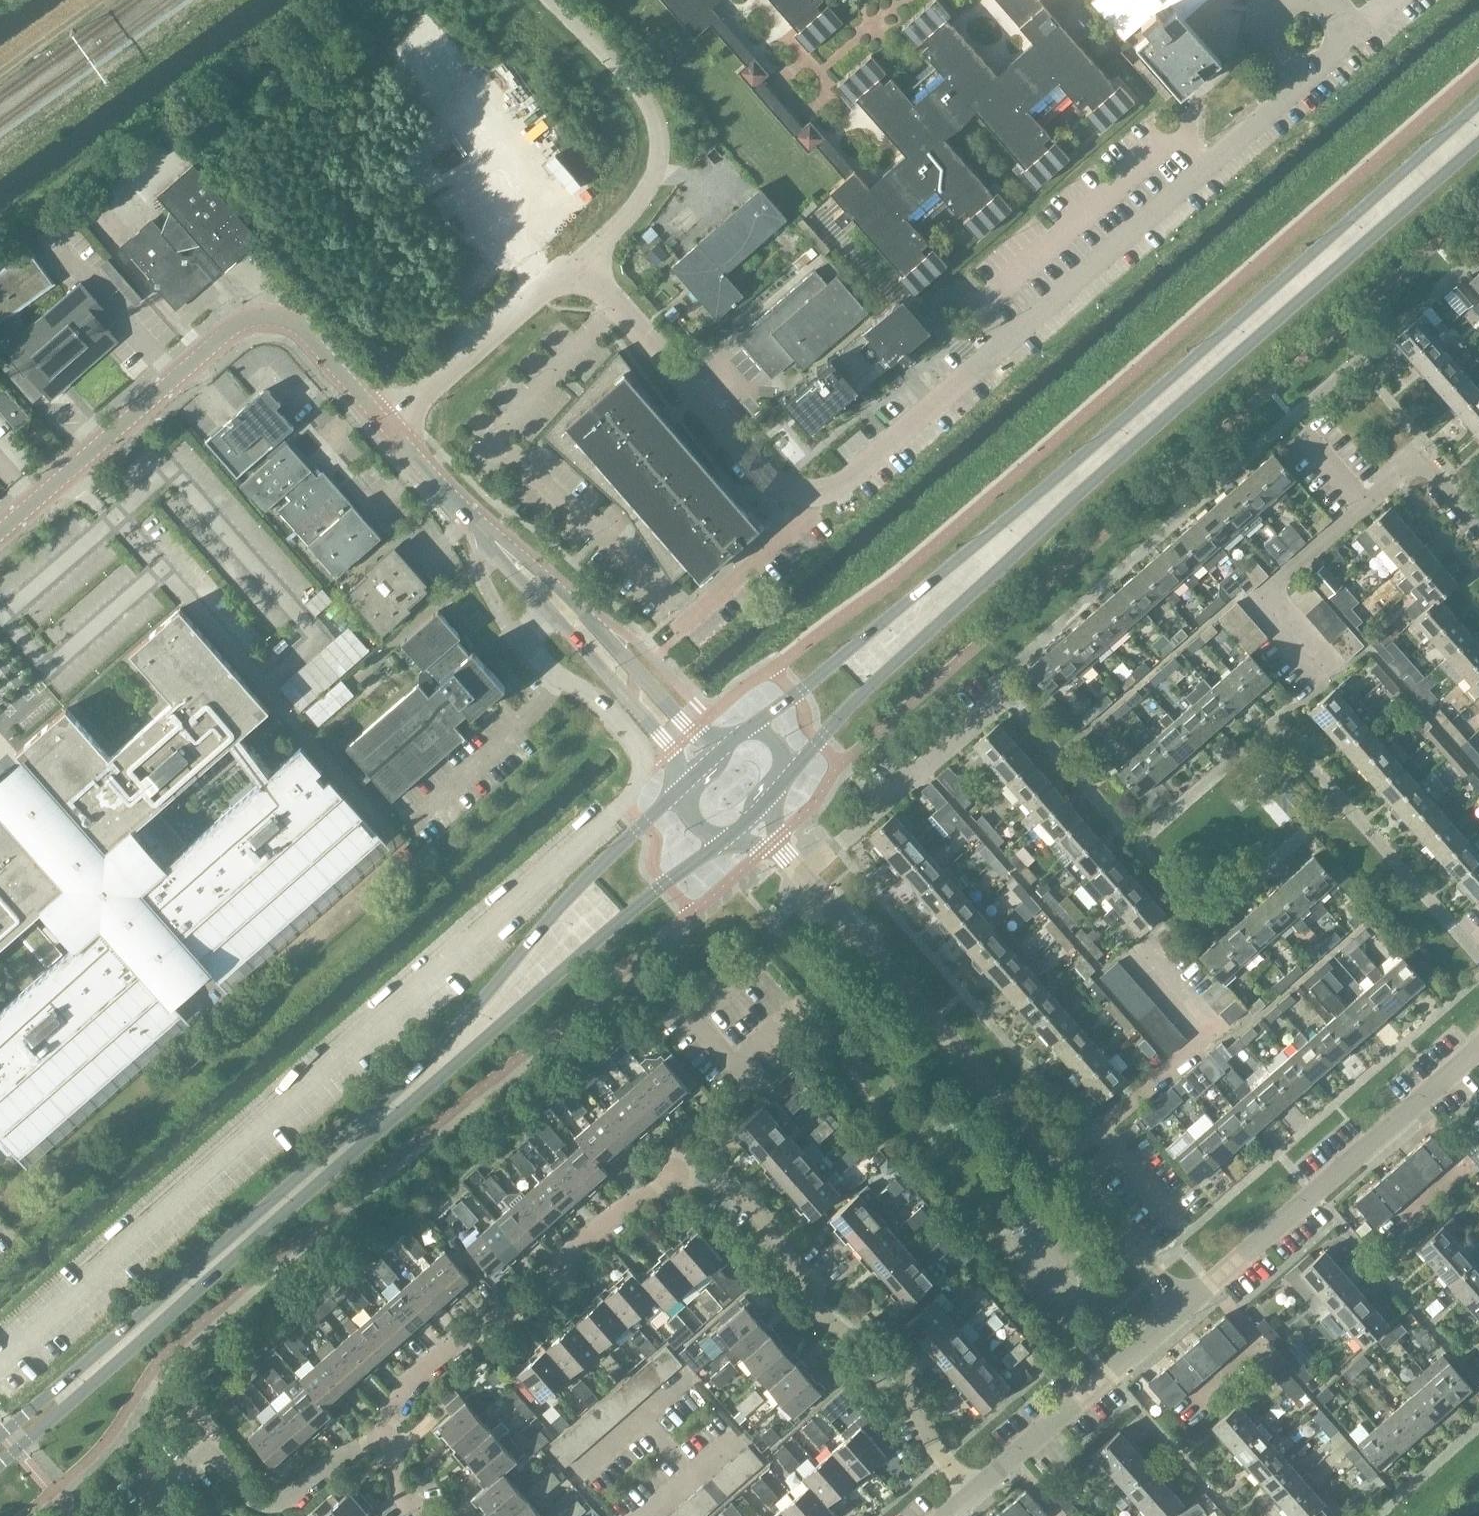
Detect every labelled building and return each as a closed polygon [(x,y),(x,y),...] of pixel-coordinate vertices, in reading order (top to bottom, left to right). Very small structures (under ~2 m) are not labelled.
[(694,38),(710,24),(745,65),(737,72),(808,153),(816,146),(845,179),(830,192),(844,208),(834,217),(842,227),(853,218),(902,275),(899,278),(914,294),(948,265),(933,248),(926,254),(921,248),(928,242),(915,227),(945,200),(959,215),(966,209),(971,215),(964,221),(978,238),(1012,208),(998,191),(994,194),(987,186),(944,138),(960,127),(975,111),(1024,168),(1021,171),(1035,188),(1070,158),(1055,141),(1048,147),(1043,141),(1050,135),(1037,120),(1067,93),(1081,108),(1088,102),(1093,108),(1086,114),(1100,131),(1134,101),(1120,84),(1116,87),(1040,0),(995,0),(1033,44),(996,76),(946,19),(951,16),(937,0),(935,0),(902,29),(916,46),(923,40),(928,45),(921,51),(935,67),(904,94),(890,78),(884,84),(879,78),(886,72),(871,56),(837,86),(852,102),(856,99),(906,156),(869,188),(811,121),(803,128),(761,81),(769,74),(711,8),(720,0),(661,0),(694,38)] [(794,36),(809,53),(843,23),(828,6),(821,12),(816,7),(823,1),(822,0),(769,0),(798,33),(794,36)] [(1090,2),(1123,40),(1140,25),(1157,45),(1132,67),(1160,99),(1188,74),(1192,79),(1202,70),(1198,66),(1213,52),(1186,22),(1177,13),(1191,0),(1093,0),(1090,2)] [(162,229),(160,232),(176,251),(200,245),(222,271),(250,247),(259,239),(213,187),(193,164),(157,196),(169,211),(165,221),(162,229)] [(671,267),(690,288),(717,318),(742,296),(724,275),(787,219),(760,189),(671,267)] [(794,223),(802,232),(809,226),(801,217),(794,223)] [(152,289),(157,289),(159,289),(159,290),(175,308),(208,279),(195,265),(192,268),(188,264),(189,257),(181,256),(150,221),(122,246),(153,282),(152,289)] [(641,235),(648,242),(657,234),(651,226),(641,235)] [(811,247),(805,253),(811,260),(817,254),(811,247)] [(22,261),(0,277),(0,324),(11,316),(51,287),(29,256),(22,261)] [(120,290),(132,304),(140,298),(106,259),(99,266),(120,290)] [(768,374),(773,374),(777,374),(794,359),(803,368),(868,312),(837,276),(827,284),(815,270),(745,331),(742,334),(741,342),(744,346),(765,370),(768,374)] [(1470,281),(1478,291),(1478,273),(1470,281)] [(1454,287),(1470,306),(1477,300),(1461,282),(1454,287)] [(0,324),(0,336),(1,336),(1,337),(2,337),(3,337),(4,337),(5,338),(6,338),(7,338),(8,338),(9,338),(9,337),(10,337),(11,337),(12,337),(12,336),(13,336),(16,338),(9,344),(5,348),(14,359),(3,368),(31,400),(42,391),(49,399),(62,388),(67,383),(112,344),(116,341),(111,335),(105,328),(113,321),(82,286),(80,283),(56,303),(23,332),(21,331),(21,330),(21,329),(21,328),(21,327),(21,326),(20,326),(20,325),(20,324),(19,324),(19,323),(19,322),(18,322),(18,321),(17,321),(17,320),(16,320),(16,319),(15,319),(14,319),(14,318),(13,318),(12,318),(11,318),(11,316),(0,324)] [(1478,316),(1478,303),(1477,300),(1470,306),(1478,316)] [(872,324),(829,361),(854,390),(857,387),(897,353),(899,355),(898,356),(904,362),(911,356),(906,350),(911,345),(926,333),(898,301),(872,324)] [(671,323),(681,314),(673,306),(664,314),(671,323)] [(1393,344),(1392,348),(1397,353),(1400,353),(1403,351),(1410,359),(1434,338),(1446,327),(1443,324),(1437,323),(1434,326),(1424,314),(1417,320),(1394,340),(1395,342),(1393,344)] [(1411,360),(1408,363),(1408,366),(1412,370),(1416,370),(1418,368),(1426,377),(1449,356),(1463,345),(1455,337),(1442,348),(1434,338),(1410,359),(1411,360)] [(638,516),(632,521),(672,582),(690,567),(701,579),(726,556),(744,541),(730,528),(748,512),(721,481),(619,351),(543,436),(614,500),(620,495),(638,516)] [(1426,377),(1442,395),(1465,374),(1449,356),(1426,377)] [(854,390),(829,361),(786,398),(795,408),(806,421),(825,405),(830,411),(854,390)] [(1440,402),(1444,406),(1448,406),(1450,404),(1458,413),(1478,394),(1478,377),(1473,382),(1465,374),(1442,395),(1443,396),(1441,398),(1440,402)] [(18,430),(31,418),(3,386),(0,389),(0,410),(18,430)] [(261,393),(205,442),(236,477),(293,427),(277,408),(281,405),(271,393),(269,392),(267,391),(265,391),(262,392),(261,393)] [(1458,413),(1475,432),(1478,429),(1478,394),(1458,413)] [(381,537),(360,513),(323,471),(317,477),(288,444),(240,486),(255,502),(264,513),(285,493),(290,499),(278,511),(336,577),(381,537)] [(1273,453),(1254,470),(1276,495),(1282,501),(1288,495),(1283,489),(1296,478),(1273,453)] [(1254,470),(1235,486),(1258,511),(1276,495),(1254,470)] [(1235,486),(1217,503),(1239,528),(1258,511),(1235,486)] [(1217,503),(1198,519),(1220,545),(1239,528),(1217,503)] [(1366,528),(1355,538),(1365,549),(1372,557),(1383,548),(1409,525),(1392,506),(1366,528)] [(1326,512),(1325,513),(1314,523),(1319,530),(1332,519),(1326,512)] [(1179,536),(1201,561),(1209,569),(1227,553),(1220,545),(1198,519),(1179,536)] [(1278,534),(1288,546),(1294,552),(1306,541),(1290,523),(1278,534)] [(1383,548),(1400,566),(1425,544),(1409,525),(1383,548)] [(1160,553),(1183,578),(1192,588),(1199,581),(1190,571),(1201,561),(1179,536),(1160,553)] [(1408,575),(1398,584),(1407,594),(1411,591),(1411,590),(1417,585),(1442,563),(1425,544),(1400,566),(1408,575)] [(1294,552),(1288,546),(1276,557),(1282,563),(1294,552)] [(348,591),(353,596),(349,600),(383,639),(413,613),(409,608),(428,591),(394,551),(348,591)] [(1142,569),(1164,594),(1174,606),(1180,601),(1170,589),(1183,578),(1160,553),(1142,569)] [(1241,568),(1248,576),(1257,586),(1269,574),(1253,556),(1241,568)] [(1417,598),(1405,608),(1415,620),(1433,604),(1440,598),(1458,582),(1442,563),(1417,585),(1411,590),(1411,591),(1417,598)] [(1324,567),(1315,576),(1312,578),(1329,597),(1341,586),(1341,585),(1324,567)] [(1142,569),(1123,586),(1145,611),(1164,594),(1142,569)] [(1257,586),(1248,576),(1240,584),(1248,593),(1257,586)] [(1290,596),(1298,605),(1316,590),(1307,580),(1290,596)] [(1329,597),(1335,603),(1346,616),(1352,610),(1353,610),(1352,608),(1359,602),(1343,583),(1341,585),(1341,586),(1329,597)] [(1112,591),(1102,600),(1104,602),(1126,627),(1132,623),(1139,623),(1153,619),(1145,611),(1123,586),(1114,594),(1112,591)] [(1298,605),(1306,614),(1324,599),(1316,590),(1298,605)] [(1220,597),(1208,608),(1214,614),(1226,603),(1220,597)] [(1433,604),(1415,620),(1431,638),(1457,616),(1440,598),(1433,604)] [(1306,614),(1314,624),(1332,608),(1324,599),(1306,614)] [(1104,602),(1085,619),(1107,644),(1126,627),(1104,602)] [(1219,618),(1229,630),(1248,613),(1238,602),(1219,618)] [(1214,614),(1208,608),(1195,618),(1201,625),(1214,614)] [(1314,624),(1322,633),(1340,617),(1332,608),(1314,624)] [(17,1155),(180,1011),(172,1001),(208,970),(217,979),(381,835),(331,778),(325,783),(297,751),(270,775),(240,736),(270,710),(181,609),(131,653),(174,702),(111,758),(67,709),(17,753),(25,761),(7,777),(0,783),(0,947),(70,885),(102,922),(0,1011),(0,1137),(17,1155)] [(1352,610),(1346,616),(1357,628),(1363,623),(1352,610)] [(419,674),(418,684),(346,746),(392,800),(465,737),(454,725),(468,714),(471,717),(505,688),(473,652),(469,655),(456,641),(461,638),(438,612),(401,644),(423,670),(419,674)] [(1229,630),(1240,642),(1258,625),(1248,613),(1229,630)] [(1431,638),(1448,657),(1473,635),(1457,616),(1431,638)] [(1322,633),(1330,642),(1348,626),(1340,617),(1322,633)] [(1085,619),(1067,635),(1089,661),(1093,665),(1098,660),(1094,656),(1107,644),(1085,619)] [(1240,642),(1250,653),(1269,637),(1258,625),(1240,642)] [(1392,625),(1384,632),(1392,641),(1400,634),(1392,625)] [(1212,626),(1200,636),(1206,643),(1218,632),(1212,626)] [(1330,642),(1338,651),(1356,635),(1348,626),(1330,642)] [(350,629),(280,689),(301,713),(371,653),(350,629)] [(1374,635),(1368,641),(1379,653),(1385,647),(1392,641),(1384,632),(1381,629),(1374,635)] [(1182,630),(1170,641),(1176,647),(1188,636),(1182,630)] [(1046,648),(1046,650),(1048,652),(1070,677),(1077,686),(1085,679),(1082,675),(1093,665),(1089,661),(1067,635),(1065,637),(1062,637),(1056,642),(1053,642),(1046,648)] [(1356,635),(1338,651),(1347,661),(1364,645),(1356,635)] [(1465,676),(1478,663),(1478,642),(1473,635),(1448,657),(1440,664),(1457,683),(1465,676)] [(1206,643),(1200,636),(1187,647),(1193,654),(1206,643)] [(1176,647),(1170,641),(1158,651),(1163,658),(1176,647)] [(1385,647),(1379,653),(1390,665),(1396,659),(1385,647)] [(1070,677),(1048,652),(1029,669),(1051,694),(1070,677)] [(1250,653),(1231,670),(1253,695),(1272,678),(1250,653)] [(1175,658),(1162,669),(1168,676),(1180,665),(1175,658)] [(1145,663),(1132,674),(1138,680),(1151,669),(1145,663)] [(1473,701),(1478,697),(1478,663),(1465,676),(1472,685),(1465,691),(1473,701)] [(1373,671),(1383,682),(1390,677),(1380,665),(1373,671)] [(1168,676),(1162,669),(1150,680),(1156,687),(1168,676)] [(1231,670),(1212,687),(1235,712),(1253,695),(1231,670)] [(1402,678),(1412,690),(1418,685),(1408,673),(1402,678)] [(1138,680),(1132,674),(1120,684),(1126,691),(1138,680)] [(1196,688),(1187,696),(1193,703),(1216,728),(1224,721),(1227,724),(1230,724),(1236,719),(1236,716),(1233,713),(1235,712),(1212,687),(1204,677),(1194,686),(1196,688)] [(1390,677),(1383,682),(1394,694),(1400,688),(1390,677)] [(1310,711),(1327,730),(1352,708),(1345,699),(1354,691),(1345,681),(1310,711)] [(342,682),(306,713),(319,728),(355,697),(342,682)] [(1418,685),(1412,690),(1423,702),(1429,697),(1418,685)] [(1137,691),(1125,702),(1130,709),(1143,698),(1137,691)] [(1107,695),(1095,706),(1101,713),(1113,702),(1107,695)] [(1344,749),(1369,727),(1378,718),(1361,700),(1352,708),(1327,730),(1344,749)] [(1405,707),(1416,719),(1422,713),(1412,701),(1405,707)] [(1130,709),(1125,702),(1112,713),(1118,720),(1130,709)] [(1193,703),(1175,720),(1197,745),(1216,728),(1193,703)] [(1101,713),(1095,706),(1082,717),(1088,724),(1101,713)] [(1433,714),(1445,727),(1451,721),(1440,708),(1433,714)] [(1167,727),(1156,736),(1178,762),(1187,754),(1191,756),(1198,750),(1197,745),(1175,720),(1168,712),(1160,719),(1167,727)] [(1422,713),(1416,719),(1427,731),(1433,726),(1422,713)] [(1451,721),(1445,727),(1456,739),(1462,734),(1451,721)] [(974,745),(991,764),(1016,742),(1000,723),(974,745)] [(1105,731),(1099,724),(1087,735),(1092,742),(1105,731)] [(1147,744),(1137,753),(1160,778),(1178,762),(1156,736),(1147,726),(1138,734),(1147,744)] [(1344,749),(1360,768),(1385,746),(1369,727),(1344,749)] [(1377,787),(1402,764),(1411,756),(1394,738),(1385,746),(1360,768),(1377,787)] [(1438,744),(1449,756),(1455,751),(1444,738),(1438,744)] [(991,764),(1008,783),(1033,761),(1016,742),(991,764)] [(1478,764),(1478,763),(1478,753),(1473,746),(1467,752),(1478,764)] [(1455,751),(1449,756),(1460,769),(1466,763),(1455,751)] [(1160,778),(1137,753),(1118,770),(1140,795),(1160,778)] [(1008,783),(1024,802),(1049,780),(1033,761),(1008,783)] [(1377,787),(1393,805),(1418,783),(1402,764),(1377,787)] [(948,767),(937,777),(943,784),(954,796),(960,791),(966,786),(948,767)] [(1394,807),(1391,810),(1399,819),(1402,816),(1410,824),(1435,802),(1441,797),(1424,778),(1418,783),(1393,805),(1394,807)] [(1033,827),(1041,821),(1066,799),(1049,780),(1024,802),(1033,812),(1022,821),(1030,830),(1033,827)] [(931,783),(921,791),(936,809),(946,800),(931,783)] [(960,791),(954,796),(965,809),(971,803),(960,791)] [(1041,821),(1033,827),(1040,835),(1043,835),(1049,830),(1057,840),(1082,817),(1066,799),(1041,821)] [(948,802),(933,815),(938,821),(949,834),(958,826),(965,821),(953,808),(948,802)] [(1410,824),(1426,843),(1451,821),(1435,802),(1410,824)] [(870,837),(886,856),(912,834),(895,814),(870,837)] [(976,822),(987,835),(994,829),(983,816),(976,822)] [(1057,840),(1073,858),(1099,836),(1082,817),(1057,840)] [(965,821),(958,826),(969,839),(976,833),(965,821)] [(1426,843),(1443,862),(1468,840),(1451,821),(1426,843)] [(994,829),(987,835),(998,847),(1005,841),(994,829)] [(1443,862),(1459,881),(1478,863),(1478,834),(1477,832),(1468,840),(1443,862)] [(886,856),(903,875),(928,852),(912,834),(886,856)] [(1073,858),(1066,865),(1082,884),(1090,877),(1115,855),(1099,836),(1073,858)] [(980,852),(991,864),(998,858),(987,846),(980,852)] [(903,875),(919,893),(945,871),(928,852),(903,875)] [(1009,859),(1020,872),(1027,866),(1016,854),(1009,859)] [(1099,903),(1106,896),(1132,874),(1115,855),(1090,877),(1082,884),(1099,903)] [(1314,856),(1295,872),(1318,897),(1329,888),(1338,899),(1346,892),(1337,881),(1314,856)] [(998,858),(991,864),(1002,877),(1009,871),(998,858)] [(1459,886),(1465,893),(1470,893),(1476,900),(1478,897),(1478,863),(1459,881),(1459,886)] [(1027,866),(1020,872),(1031,884),(1038,879),(1027,866)] [(945,871),(919,893),(927,902),(924,904),(924,908),(929,913),(932,913),(935,911),(936,912),(961,890),(970,883),(960,871),(957,874),(950,867),(945,871)] [(1295,872),(1276,889),(1299,914),(1307,907),(1318,919),(1329,909),(1318,897),(1295,872)] [(1115,905),(1103,916),(1111,925),(1123,915),(1148,893),(1132,874),(1106,896),(1115,905)] [(1013,889),(1024,902),(1031,896),(1020,883),(1013,889)] [(1046,883),(1037,891),(1042,897),(1053,910),(1060,904),(1049,892),(1051,889),(1046,883)] [(1276,889),(1258,905),(1280,931),(1290,922),(1299,933),(1308,925),(1299,914),(1276,889)] [(951,930),(952,931),(978,909),(961,890),(936,912),(944,921),(941,923),(941,927),(945,932),(949,932),(951,930)] [(1148,893),(1123,915),(1140,934),(1165,912),(1148,893)] [(1031,896),(1024,902),(1035,914),(1042,908),(1031,896)] [(1060,904),(1053,910),(1064,922),(1070,916),(1060,904)] [(1258,905),(1239,922),(1261,947),(1280,931),(1258,905)] [(952,931),(969,950),(994,928),(978,909),(952,931)] [(1348,920),(1351,923),(1354,927),(1366,916),(1361,909),(1348,920)] [(994,928),(969,950),(975,957),(973,959),(973,963),(981,973),(985,969),(1011,946),(1017,941),(1009,933),(1009,929),(1002,921),(999,923),(994,928)] [(1046,927),(1057,939),(1063,933),(1053,921),(1046,927)] [(1239,922),(1220,938),(1242,964),(1261,947),(1239,922)] [(1365,927),(1353,938),(1358,945),(1371,934),(1365,927)] [(1075,934),(1086,947),(1092,941),(1081,929),(1075,934)] [(1335,932),(1323,943),(1328,949),(1341,938),(1335,932)] [(1063,933),(1057,939),(1068,951),(1074,945),(1063,933)] [(1220,938),(1201,955),(1221,978),(1226,985),(1236,976),(1233,972),(1242,964),(1220,938)] [(1358,945),(1353,938),(1340,949),(1346,956),(1358,945)] [(1011,946),(985,969),(1001,987),(1002,988),(1027,965),(1035,959),(1039,955),(1030,944),(1025,948),(1018,940),(1017,941),(1011,946)] [(1092,941),(1086,947),(1097,959),(1103,954),(1092,941)] [(1328,949),(1323,943),(1310,954),(1316,960),(1328,949)] [(1403,957),(1384,974),(1406,999),(1425,982),(1403,957)] [(1085,958),(1075,966),(1086,979),(1083,981),(1084,982),(1091,976),(1090,975),(1096,970),(1085,958)] [(1101,977),(1109,986),(1127,970),(1119,961),(1101,977)] [(1327,961),(1315,972),(1320,978),(1333,967),(1327,961)] [(1002,988),(1018,1006),(1051,977),(1043,968),(1036,975),(1027,965),(1002,988)] [(1298,965),(1285,976),(1291,982),(1303,971),(1298,965)] [(1375,982),(1365,990),(1387,1016),(1406,999),(1384,974),(1376,965),(1367,973),(1375,982)] [(1109,986),(1117,994),(1135,978),(1127,970),(1109,986)] [(1320,978),(1315,972),(1302,983),(1308,989),(1320,978)] [(1091,976),(1084,982),(1088,987),(1090,986),(1095,981),(1091,976)] [(1291,982),(1285,976),(1273,987),(1278,993),(1291,982)] [(1018,1006),(1035,1025),(1060,1003),(1053,995),(1058,990),(1058,986),(1051,977),(1018,1006)] [(1117,994),(1124,1003),(1142,987),(1135,978),(1117,994)] [(1201,995),(1210,1005),(1229,988),(1226,985),(1221,978),(1201,995)] [(1320,978),(1309,988),(1315,995),(1314,996),(1330,1013),(1332,1011),(1336,1016),(1327,1023),(1350,1049),(1351,1048),(1369,1032),(1346,1007),(1320,978)] [(1095,981),(1090,986),(1098,994),(1091,1000),(1095,1004),(1106,994),(1102,989),(1095,981)] [(1124,1003),(1132,1011),(1150,996),(1142,987),(1124,1003)] [(1219,1014),(1221,1013),(1238,998),(1229,988),(1210,1005),(1219,1014)] [(1365,990),(1346,1007),(1369,1032),(1387,1016),(1365,990)] [(1289,994),(1277,1005),(1282,1011),(1295,1000),(1289,994)] [(1132,1011),(1139,1020),(1157,1004),(1150,996),(1132,1011)] [(1238,998),(1221,1013),(1230,1024),(1247,1009),(1248,1009),(1247,1009),(1238,998)] [(1260,998),(1247,1009),(1248,1009),(1247,1009),(1253,1015),(1266,1005),(1260,998)] [(1106,1007),(1117,1020),(1123,1014),(1112,1001),(1106,1007)] [(1035,1025),(1051,1044),(1077,1022),(1060,1003),(1035,1025)] [(1139,1020),(1147,1029),(1165,1013),(1157,1004),(1139,1020)] [(1282,1011),(1277,1005),(1264,1016),(1270,1022),(1282,1011)] [(1147,1029),(1155,1037),(1173,1021),(1165,1013),(1147,1029)] [(1123,1014),(1117,1020),(1128,1032),(1134,1026),(1123,1014)] [(1155,1037),(1162,1046),(1180,1030),(1173,1021),(1155,1037)] [(1051,1044),(1068,1063),(1093,1041),(1077,1022),(1051,1044)] [(1327,1023),(1309,1040),(1331,1065),(1339,1058),(1342,1060),(1345,1060),(1350,1056),(1351,1052),(1348,1050),(1350,1049),(1327,1023)] [(1251,1027),(1238,1038),(1244,1045),(1257,1034),(1251,1027)] [(1180,1030),(1162,1046),(1170,1055),(1188,1039),(1180,1030)] [(1299,1048),(1290,1056),(1312,1082),(1331,1065),(1309,1040),(1301,1032),(1295,1038),(1294,1043),(1299,1048)] [(1244,1045),(1238,1038),(1226,1049),(1231,1056),(1244,1045)] [(1139,1045),(1150,1058),(1157,1052),(1146,1039),(1139,1045)] [(1068,1063),(1084,1082),(1110,1059),(1093,1041),(1068,1063)] [(623,1044),(609,1055),(616,1064),(630,1052),(623,1044)] [(1110,1059),(1084,1082),(1101,1101),(1126,1079),(1121,1072),(1129,1065),(1117,1052),(1110,1059)] [(1202,1061),(1197,1065),(1202,1071),(1213,1083),(1225,1072),(1215,1060),(1210,1054),(1202,1061)] [(595,1071),(600,1076),(615,1063),(609,1055),(594,1069),(595,1071)] [(1290,1056),(1271,1073),(1293,1098),(1312,1082),(1290,1056)] [(646,1060),(641,1064),(649,1073),(677,1105),(684,1099),(682,1097),(690,1090),(664,1060),(662,1062),(658,1058),(647,1058),(645,1060),(646,1060)] [(1186,1075),(1184,1076),(1190,1083),(1200,1094),(1213,1083),(1202,1071),(1197,1065),(1194,1068),(1186,1075)] [(586,1089),(600,1076),(595,1071),(594,1069),(579,1081),(586,1089)] [(649,1073),(634,1086),(660,1116),(662,1118),(677,1105),(649,1073)] [(1271,1073),(1252,1089),(1274,1115),(1293,1098),(1271,1073)] [(609,1076),(599,1084),(607,1094),(617,1085),(609,1076)] [(1242,1098),(1233,1106),(1255,1131),(1264,1124),(1266,1126),(1270,1127),(1276,1121),(1276,1118),(1274,1115),(1252,1089),(1245,1081),(1235,1090),(1242,1098)] [(634,1086),(620,1099),(648,1130),(655,1124),(653,1122),(660,1116),(634,1086)] [(1171,1088),(1160,1098),(1165,1104),(1177,1094),(1171,1088)] [(800,1091),(791,1099),(799,1109),(809,1100),(800,1091)] [(562,1100),(570,1110),(580,1101),(571,1092),(562,1100)] [(1146,1110),(1140,1115),(1152,1127),(1171,1111),(1165,1104),(1160,1098),(1146,1110)] [(620,1099),(606,1111),(631,1141),(639,1134),(641,1136),(648,1130),(620,1099)] [(799,1109),(791,1099),(781,1108),(786,1112),(790,1117),(799,1109)] [(753,1115),(732,1133),(745,1148),(777,1120),(786,1112),(781,1108),(780,1106),(781,1105),(776,1100),(774,1100),(765,1107),(764,1106),(759,1109),(753,1115)] [(580,1101),(570,1110),(578,1119),(588,1111),(580,1101)] [(1233,1106),(1214,1122),(1237,1148),(1255,1131),(1233,1106)] [(606,1111),(591,1124),(619,1156),(633,1143),(631,1141),(606,1111)] [(777,1120),(745,1148),(758,1163),(790,1135),(799,1127),(790,1117),(786,1112),(777,1120)] [(826,1120),(816,1128),(825,1138),(834,1129),(826,1120)] [(1214,1122),(1196,1139),(1218,1164),(1237,1148),(1214,1122)] [(539,1133),(548,1143),(557,1134),(549,1124),(539,1133)] [(591,1124),(576,1137),(583,1145),(583,1144),(603,1166),(610,1160),(612,1162),(619,1156),(591,1124)] [(825,1138),(816,1128),(807,1137),(816,1146),(825,1138)] [(557,1134),(548,1143),(556,1152),(566,1144),(557,1134)] [(758,1163),(770,1177),(802,1149),(790,1135),(758,1163)] [(1432,1135),(1406,1157),(1427,1181),(1453,1159),(1432,1135)] [(1460,1144),(1471,1156),(1478,1149),(1468,1137),(1460,1144)] [(1196,1139),(1176,1156),(1199,1181),(1207,1174),(1211,1179),(1222,1169),(1218,1164),(1196,1139)] [(583,1145),(568,1157),(596,1189),(604,1182),(602,1180),(610,1174),(605,1168),(604,1168),(603,1166),(583,1144),(583,1145)] [(560,1157),(550,1165),(554,1169),(580,1200),(588,1193),(590,1194),(596,1189),(568,1157),(560,1148),(556,1152),(560,1157)] [(770,1177),(783,1192),(815,1164),(802,1149),(770,1177)] [(851,1149),(842,1157),(850,1167),(860,1158),(851,1149)] [(1471,1156),(1478,1166),(1478,1149),(1471,1156)] [(510,1158),(519,1168),(528,1159),(520,1150),(510,1158)] [(815,1164),(783,1192),(796,1206),(828,1178),(837,1170),(832,1166),(831,1167),(823,1157),(815,1164)] [(850,1167),(842,1157),(832,1166),(837,1170),(841,1175),(850,1167)] [(1406,1157),(1380,1180),(1401,1204),(1427,1181),(1406,1157)] [(528,1159),(519,1168),(527,1177),(537,1169),(528,1159)] [(554,1169),(540,1182),(568,1214),(575,1208),(573,1206),(580,1200),(554,1169)] [(481,1184),(490,1193),(499,1185),(491,1175),(481,1184)] [(828,1178),(796,1206),(809,1221),(847,1188),(842,1182),(836,1188),(828,1178)] [(896,1179),(886,1187),(895,1197),(904,1188),(896,1179)] [(1401,1204),(1380,1180),(1355,1202),(1376,1226),(1401,1204)] [(540,1182),(525,1195),(551,1225),(559,1218),(561,1219),(568,1214),(540,1182)] [(499,1185),(490,1193),(498,1203),(503,1198),(508,1194),(507,1193),(499,1185)] [(859,1193),(827,1221),(841,1236),(872,1208),(881,1200),(877,1195),(868,1185),(859,1193)] [(895,1197),(886,1187),(877,1195),(885,1205),(895,1197)] [(508,1194),(503,1198),(511,1207),(539,1239),(546,1233),(544,1231),(551,1225),(525,1195),(520,1189),(517,1192),(508,1192),(507,1193),(508,1194)] [(453,1209),(461,1218),(471,1210),(462,1200),(453,1209)] [(872,1208),(841,1236),(853,1250),(885,1223),(894,1215),(885,1205),(881,1200),(872,1208)] [(506,1211),(496,1220),(522,1250),(530,1243),(532,1245),(539,1239),(511,1207),(506,1211)] [(921,1207),(912,1216),(920,1226),(930,1217),(921,1207)] [(471,1210),(461,1218),(469,1228),(479,1219),(471,1210)] [(920,1226),(912,1216),(902,1224),(911,1234),(920,1226)] [(1418,1248),(1434,1266),(1460,1244),(1452,1234),(1462,1225),(1454,1216),(1418,1248)] [(496,1220),(482,1233),(510,1264),(517,1258),(515,1256),(522,1250),(496,1220)] [(1357,1228),(1356,1230),(1361,1236),(1363,1235),(1371,1228),(1365,1221),(1357,1228)] [(853,1250),(866,1265),(897,1237),(885,1223),(853,1250)] [(695,1226),(680,1239),(708,1271),(732,1299),(744,1289),(734,1278),(727,1277),(721,1270),(728,1263),(723,1257),(695,1226)] [(443,1233),(450,1241),(458,1235),(451,1227),(443,1233)] [(401,1241),(410,1250),(419,1242),(411,1232),(401,1241)] [(469,1248),(461,1254),(463,1257),(469,1263),(471,1265),(477,1272),(485,1266),(491,1273),(493,1276),(502,1268),(504,1270),(506,1267),(510,1264),(482,1233),(467,1246),(469,1248)] [(937,1245),(946,1254),(955,1246),(947,1236),(937,1245)] [(866,1265),(878,1279),(910,1251),(916,1246),(911,1240),(905,1245),(897,1237),(866,1265)] [(680,1239),(666,1251),(693,1283),(708,1271),(680,1239)] [(419,1242),(410,1250),(418,1260),(428,1251),(419,1242)] [(1450,1284),(1478,1259),(1478,1242),(1467,1252),(1460,1244),(1434,1266),(1450,1284)] [(891,1294),(923,1266),(932,1258),(936,1263),(946,1254),(937,1245),(919,1261),(910,1251),(878,1279),(891,1294)] [(1306,1300),(1317,1291),(1342,1269),(1332,1258),(1334,1256),(1328,1248),(1315,1260),(1310,1254),(1285,1275),(1306,1300)] [(446,1251),(431,1264),(458,1295),(465,1290),(463,1288),(464,1287),(472,1281),(462,1270),(469,1263),(463,1257),(461,1254),(457,1249),(449,1255),(446,1251)] [(666,1251),(651,1264),(679,1296),(693,1283),(666,1251)] [(372,1266),(380,1275),(390,1267),(382,1258),(372,1266)] [(923,1266),(891,1294),(904,1309),(936,1281),(945,1273),(936,1263),(932,1258),(923,1266)] [(1466,1302),(1478,1291),(1478,1259),(1450,1284),(1466,1302)] [(431,1264),(416,1277),(442,1306),(450,1300),(451,1301),(453,1300),(458,1295),(431,1264)] [(651,1264),(637,1276),(637,1277),(665,1308),(679,1296),(651,1264)] [(390,1267),(380,1275),(389,1285),(399,1276),(390,1267)] [(629,1267),(614,1280),(642,1312),(650,1321),(665,1308),(637,1277),(637,1276),(629,1267)] [(1317,1291),(1332,1309),(1357,1287),(1342,1269),(1317,1291)] [(945,1273),(936,1281),(940,1285),(949,1278),(945,1273)] [(416,1277),(402,1290),(429,1321),(444,1308),(442,1306),(416,1277)] [(614,1280),(600,1293),(628,1325),(642,1312),(614,1280)] [(343,1291),(352,1301),(361,1292),(353,1283),(343,1291)] [(971,1285),(961,1293),(970,1303),(979,1294),(971,1285)] [(1332,1309),(1348,1327),(1373,1305),(1357,1287),(1332,1309)] [(696,1297),(705,1306),(715,1298),(706,1288),(696,1297)] [(402,1290),(387,1302),(413,1332),(421,1325),(422,1327),(429,1321),(402,1290)] [(934,1299),(902,1327),(915,1342),(947,1314),(956,1306),(951,1301),(943,1291),(934,1299)] [(1478,1318),(1478,1291),(1466,1302),(1478,1318)] [(361,1292),(352,1301),(360,1310),(370,1302),(361,1292)] [(600,1293),(585,1306),(613,1337),(628,1325),(600,1293)] [(970,1303),(961,1293),(951,1301),(960,1311),(970,1303)] [(742,1307),(710,1335),(723,1350),(731,1344),(763,1316),(750,1301),(745,1296),(738,1302),(742,1307)] [(331,1297),(317,1309),(323,1317),(338,1304),(331,1297)] [(715,1298),(705,1306),(713,1316),(723,1307),(715,1298)] [(387,1302),(373,1315),(400,1346),(415,1334),(387,1302)] [(1373,1305),(1348,1327),(1364,1346),(1389,1324),(1373,1305)] [(585,1306),(571,1318),(599,1350),(613,1337),(585,1306)] [(317,1309),(302,1322),(309,1330),(323,1317),(317,1309)] [(668,1322),(676,1331),(686,1323),(677,1313),(668,1322)] [(996,1313),(986,1322),(995,1331),(1004,1323),(996,1313)] [(947,1314),(915,1342),(928,1356),(959,1329),(967,1322),(961,1316),(954,1322),(947,1314)] [(373,1315),(358,1328),(384,1357),(392,1351),(393,1353),(400,1346),(373,1315)] [(1226,1315),(1200,1338),(1222,1362),(1247,1339),(1226,1315)] [(731,1344),(744,1358),(775,1330),(763,1316),(731,1344)] [(571,1318),(557,1331),(584,1363),(599,1350),(571,1318)] [(1257,1325),(1266,1336),(1274,1329),(1265,1318),(1257,1325)] [(351,1334),(344,1340),(372,1372),(378,1366),(377,1364),(384,1357),(358,1328),(352,1320),(345,1326),(351,1334)] [(290,1338),(285,1342),(294,1351),(304,1343),(300,1339),(303,1336),(302,1335),(309,1330),(302,1322),(288,1335),(290,1338)] [(995,1331),(986,1322),(977,1330),(985,1340),(995,1331)] [(686,1323),(676,1331),(684,1341),(694,1332),(686,1323)] [(1400,1323),(1389,1332),(1397,1339),(1407,1330),(1400,1323)] [(630,1337),(638,1347),(648,1338),(640,1329),(630,1337)] [(928,1356),(940,1371),(972,1343),(959,1329),(928,1356)] [(1274,1329),(1266,1336),(1275,1346),(1283,1339),(1274,1329)] [(744,1358),(756,1372),(788,1344),(775,1330),(744,1358)] [(557,1331),(542,1344),(570,1375),(584,1363),(557,1331)] [(1397,1339),(1389,1332),(1379,1341),(1386,1349),(1397,1339)] [(648,1338),(638,1347),(647,1356),(656,1348),(648,1338)] [(1200,1338),(1175,1361),(1196,1384),(1222,1362),(1200,1338)] [(330,1339),(323,1346),(330,1353),(356,1383),(363,1376),(365,1378),(372,1372),(344,1340),(337,1347),(330,1339)] [(1021,1342),(1012,1351),(1020,1360),(1030,1352),(1021,1342)] [(304,1343),(294,1351),(302,1361),(312,1352),(304,1343)] [(972,1343),(940,1371),(953,1385),(985,1357),(992,1351),(986,1345),(979,1351),(972,1343)] [(542,1344),(528,1356),(555,1388),(570,1375),(542,1344)] [(756,1372),(769,1387),(801,1359),(788,1344),(756,1372)] [(322,1359),(315,1366),(343,1397),(349,1391),(348,1390),(356,1383),(330,1353),(323,1346),(316,1352),(322,1359)] [(667,1347),(658,1355),(674,1373),(683,1365),(667,1347)] [(686,1348),(679,1354),(688,1364),(688,1363),(696,1373),(712,1359),(704,1350),(694,1358),(686,1349),(686,1348)] [(985,1357),(953,1385),(966,1400),(997,1372),(991,1364),(998,1358),(992,1351),(985,1357)] [(1020,1360),(1012,1351),(1002,1359),(1011,1369),(1020,1360)] [(601,1362),(609,1372),(619,1363),(611,1354),(601,1362)] [(1364,1354),(1354,1364),(1361,1371),(1371,1362),(1364,1354)] [(658,1355),(649,1362),(665,1381),(674,1373),(658,1355)] [(1287,1362),(1297,1373),(1305,1366),(1295,1355),(1287,1362)] [(555,1388),(528,1356),(513,1369),(541,1401),(555,1388)] [(1443,1356),(1425,1372),(1453,1405),(1472,1388),(1443,1356)] [(769,1387),(782,1401),(813,1373),(801,1359),(769,1387)] [(730,1361),(721,1369),(729,1379),(739,1371),(730,1361)] [(1196,1384),(1175,1361),(1149,1383),(1170,1407),(1196,1384)] [(649,1362),(640,1370),(656,1388),(665,1381),(649,1362)] [(619,1363),(609,1372),(618,1381),(628,1373),(619,1363)] [(1270,1373),(1289,1394),(1299,1385),(1280,1363),(1270,1373)] [(1361,1371),(1354,1364),(1343,1373),(1350,1381),(1361,1371)] [(263,1375),(271,1384),(281,1376),(273,1366),(263,1375)] [(315,1366),(300,1379),(307,1386),(327,1408),(335,1401),(336,1403),(343,1397),(315,1366)] [(1305,1366),(1297,1373),(1306,1383),(1314,1376),(1305,1366)] [(504,1378),(495,1368),(485,1377),(494,1386),(504,1378)] [(729,1379),(721,1369),(711,1378),(720,1387),(729,1379)] [(640,1370),(631,1378),(647,1396),(656,1388),(640,1370)] [(997,1372),(966,1400),(979,1415),(1011,1387),(997,1372)] [(1407,1388),(1413,1395),(1435,1420),(1453,1405),(1425,1372),(1407,1388)] [(813,1373),(782,1401),(795,1416),(826,1388),(813,1373)] [(281,1376),(271,1384),(280,1394),(290,1385),(281,1376)] [(290,1385),(285,1390),(293,1399),(320,1430),(336,1417),(329,1409),(329,1410),(327,1408),(307,1386),(300,1379),(299,1377),(290,1385)] [(631,1378),(622,1386),(638,1404),(647,1396),(631,1378)] [(572,1388),(581,1397),(590,1389),(582,1379),(572,1388)] [(1299,1385),(1289,1394),(1295,1402),(1300,1398),(1306,1393),(1299,1385)] [(622,1386),(613,1394),(629,1412),(638,1404),(622,1386)] [(1317,1396),(1324,1404),(1335,1394),(1328,1387),(1317,1396)] [(590,1389),(581,1397),(589,1407),(599,1398),(590,1389)] [(756,1390),(746,1398),(755,1408),(764,1399),(756,1390)] [(234,1400),(243,1410),(252,1401),(244,1391),(234,1400)] [(515,1391),(508,1397),(518,1408),(525,1402),(515,1391)] [(434,1429),(447,1444),(479,1416),(459,1394),(446,1406),(452,1413),(434,1429)] [(613,1394),(604,1402),(620,1420),(629,1412),(613,1394)] [(1413,1395),(1395,1411),(1417,1436),(1435,1420),(1413,1395)] [(755,1408),(746,1398),(736,1407),(741,1412),(745,1416),(755,1408)] [(834,1398),(821,1409),(831,1421),(844,1410),(834,1398)] [(1304,1403),(1300,1398),(1295,1402),(1300,1407),(1304,1403)] [(293,1399),(278,1411),(304,1441),(312,1435),(313,1437),(320,1430),(293,1399)] [(252,1401),(243,1410),(251,1419),(261,1411),(252,1401)] [(525,1402),(518,1408),(528,1419),(535,1413),(525,1402)] [(604,1402),(595,1410),(611,1428),(620,1420),(604,1402)] [(1213,1427),(1229,1445),(1255,1423),(1238,1405),(1213,1427)] [(447,1444),(460,1459),(492,1431),(484,1422),(491,1416),(486,1410),(479,1416),(447,1444)] [(595,1410),(586,1417),(602,1436),(611,1428),(595,1410)] [(1313,1417),(1322,1427),(1330,1420),(1321,1410),(1313,1417)] [(278,1411),(264,1424),(292,1456),(298,1450),(296,1448),(304,1441),(278,1411)] [(1395,1411),(1377,1427),(1399,1452),(1417,1436),(1395,1411)] [(736,1416),(741,1422),(746,1418),(745,1416),(741,1412),(736,1416)] [(561,1414),(551,1423),(560,1432),(570,1424),(561,1414)] [(862,1415),(842,1433),(847,1439),(875,1471),(890,1458),(881,1448),(886,1443),(862,1415)] [(1255,1423),(1229,1445),(1245,1463),(1270,1441),(1278,1434),(1263,1416),(1255,1423)] [(586,1417),(577,1425),(593,1443),(602,1436),(586,1417)] [(803,1428),(812,1437),(821,1429),(813,1419),(803,1428)] [(1330,1420),(1322,1427),(1332,1438),(1340,1431),(1330,1420)] [(1399,1452),(1377,1427),(1370,1433),(1361,1423),(1350,1433),(1380,1468),(1399,1452)] [(264,1424),(249,1437),(275,1467),(283,1460),(285,1462),(292,1456),(264,1424)] [(577,1425),(568,1433),(584,1451),(593,1443),(577,1425)] [(780,1437),(772,1427),(762,1436),(770,1445),(780,1437)] [(821,1429),(812,1437),(820,1447),(829,1439),(821,1429)] [(541,1430),(531,1439),(540,1449),(550,1440),(541,1430)] [(460,1459),(472,1473),(511,1439),(507,1435),(500,1441),(492,1431),(460,1459)] [(1095,1453),(1111,1472),(1136,1449),(1120,1431),(1095,1453)] [(568,1433),(559,1441),(575,1459),(584,1451),(568,1433)] [(472,1473),(485,1487),(485,1488),(503,1472),(504,1472),(510,1467),(517,1460),(510,1452),(518,1446),(511,1439),(472,1473)] [(540,1449),(531,1439),(522,1447),(530,1457),(540,1449)] [(847,1439),(833,1452),(861,1484),(875,1471),(847,1439)] [(575,1459),(559,1441),(550,1449),(566,1467),(575,1459)] [(1245,1463),(1261,1481),(1286,1459),(1270,1441),(1245,1463)] [(774,1453),(782,1463),(792,1454),(784,1445),(774,1453)] [(748,1446),(739,1454),(755,1472),(764,1464),(748,1446)] [(1345,1453),(1354,1464),(1362,1457),(1353,1446),(1345,1453)] [(1302,1447),(1296,1452),(1300,1456),(1306,1452),(1302,1447)] [(1113,1486),(1121,1495),(1152,1467),(1136,1449),(1111,1472),(1119,1481),(1113,1486)] [(833,1452),(818,1464),(846,1496),(861,1484),(833,1452)] [(739,1454),(730,1462),(746,1480),(755,1472),(739,1454)] [(792,1454),(782,1463),(791,1472),(801,1464),(792,1454)] [(1362,1457),(1354,1464),(1363,1474),(1370,1482),(1378,1475),(1371,1467),(1362,1457)] [(1261,1481),(1277,1499),(1302,1477),(1286,1459),(1261,1481)] [(730,1462),(721,1469),(737,1487),(746,1480),(730,1462)] [(803,1478),(810,1485),(832,1509),(846,1496),(818,1464),(803,1478)] [(485,1487),(471,1499),(484,1514),(516,1486),(522,1481),(510,1467),(504,1472),(503,1472),(485,1488),(485,1487)] [(1134,1499),(1142,1508),(1168,1485),(1152,1467),(1121,1495),(1129,1504),(1134,1499)] [(721,1469),(712,1477),(728,1495),(737,1487),(721,1469)] [(552,1471),(543,1480),(552,1489),(561,1481),(560,1480),(557,1476),(552,1471)] [(562,1472),(557,1476),(560,1480),(565,1475),(562,1472)] [(1277,1499),(1291,1515),(1294,1515),(1318,1495),(1309,1486),(1315,1481),(1308,1472),(1302,1477),(1277,1499)] [(712,1477),(704,1485),(719,1503),(728,1495),(712,1477)] [(752,1486),(760,1496),(770,1487),(761,1478),(752,1486)] [(552,1489),(543,1480),(534,1488),(538,1493),(542,1498),(552,1489)] [(704,1485),(695,1493),(711,1511),(719,1503),(704,1485)] [(796,1497),(812,1515),(838,1515),(832,1509),(810,1485),(796,1497)] [(1142,1508),(1149,1515),(1170,1515),(1184,1504),(1168,1485),(1142,1508)] [(484,1514),(486,1515),(511,1515),(529,1501),(538,1493),(534,1488),(525,1496),(516,1486),(484,1514)] [(306,1515),(365,1515),(374,1508),(356,1487),(339,1501),(333,1493),(327,1499),(306,1515)] [(770,1487),(760,1496),(768,1505),(778,1497),(770,1487)] [(1001,1512),(1005,1515),(1045,1515),(1048,1514),(1027,1490),(1001,1512)] [(1055,1499),(1065,1511),(1073,1504),(1063,1492),(1055,1499)] [(686,1501),(699,1515),(705,1515),(711,1511),(695,1493),(686,1501)] [(1294,1515),(1332,1515),(1334,1514),(1318,1495),(1294,1515)] [(781,1510),(786,1515),(812,1515),(796,1497),(781,1510)] [(568,1509),(575,1515),(579,1515),(586,1510),(578,1500),(568,1509)] [(541,1515),(529,1501),(511,1515),(541,1515)] [(677,1509),(683,1515),(699,1515),(686,1501),(677,1509)] [(1185,1512),(1188,1515),(1196,1515),(1204,1509),(1197,1501),(1185,1512)] [(727,1515),(737,1515),(741,1513),(733,1503),(723,1512),(727,1515)] [(1065,1511),(1069,1515),(1084,1515),(1073,1504),(1065,1511)]
